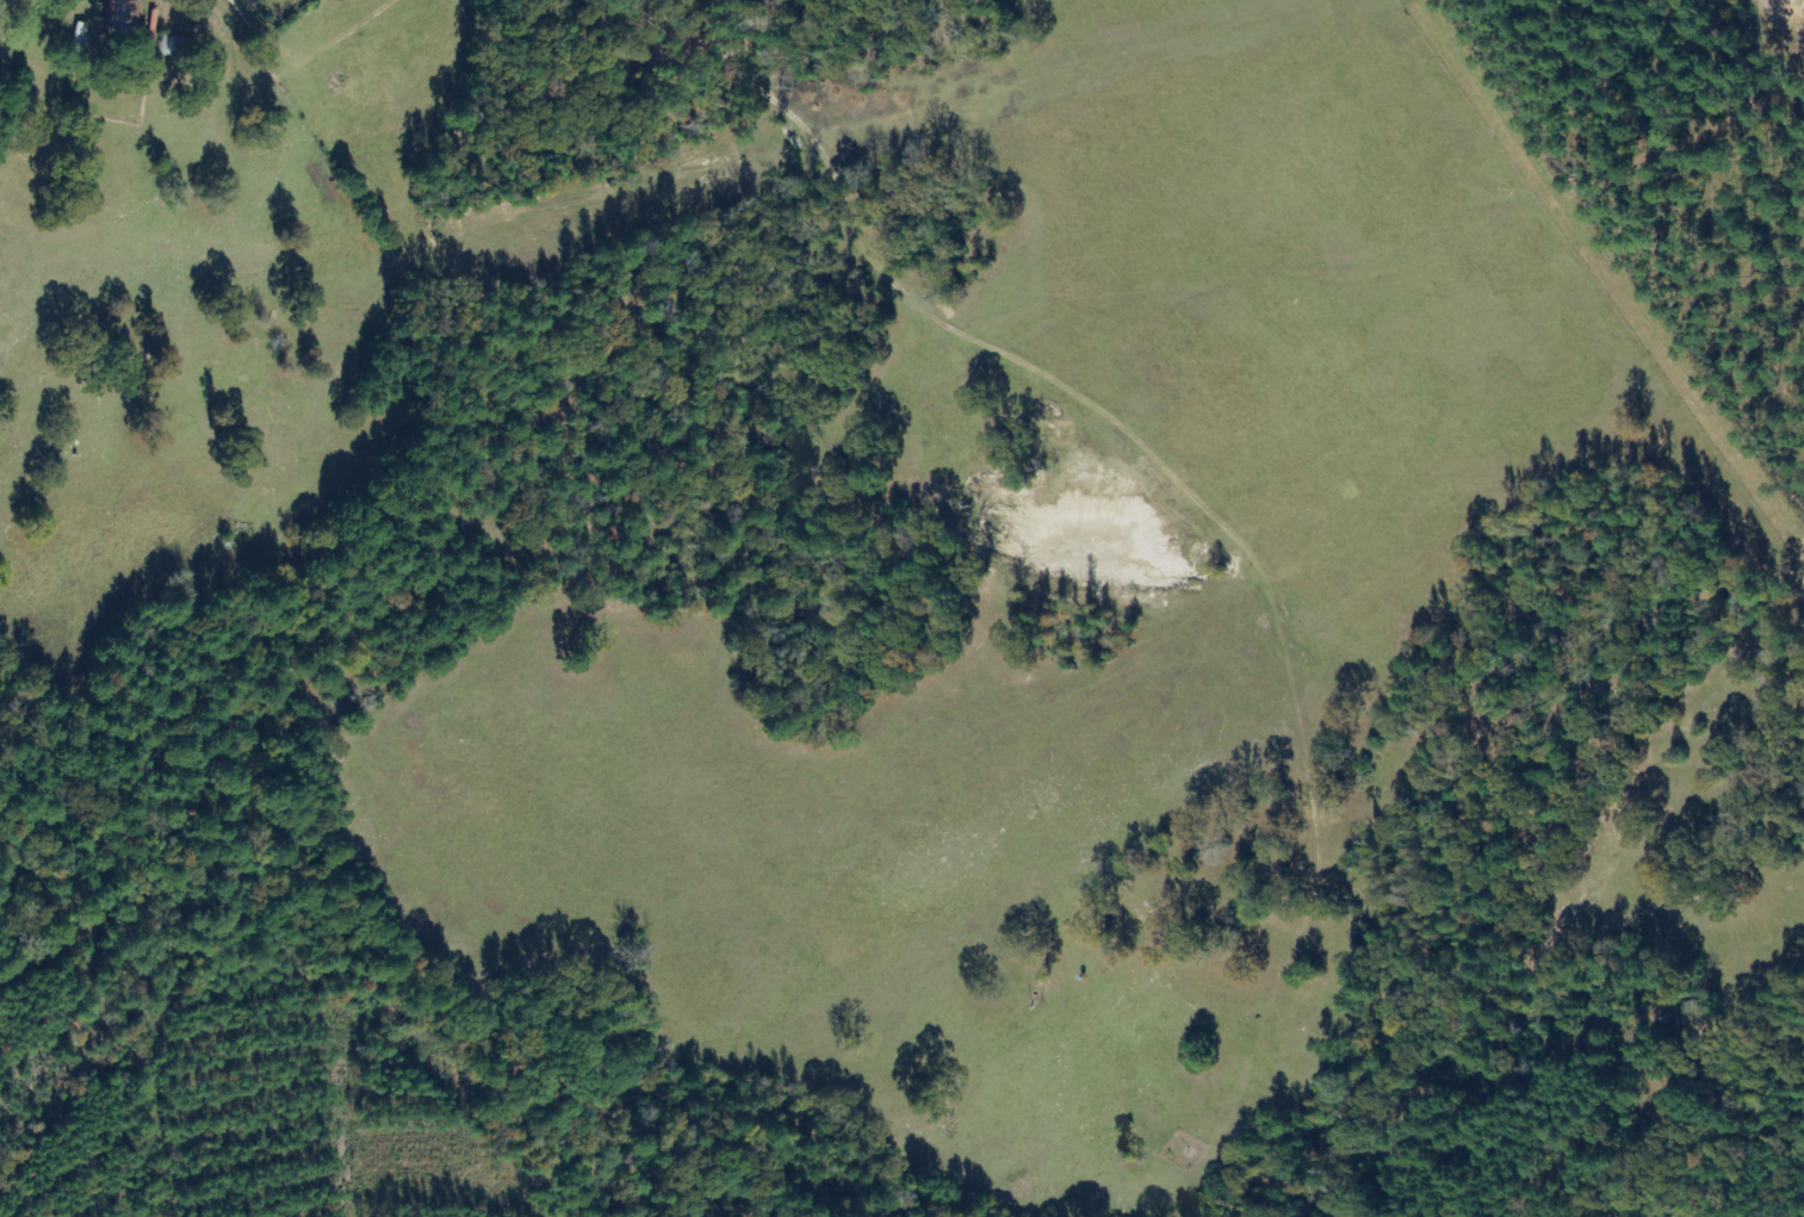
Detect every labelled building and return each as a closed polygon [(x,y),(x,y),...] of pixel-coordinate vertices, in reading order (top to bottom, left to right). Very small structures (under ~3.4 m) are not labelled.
[(138,35),(140,3),(108,1),(107,34),(138,35)]
